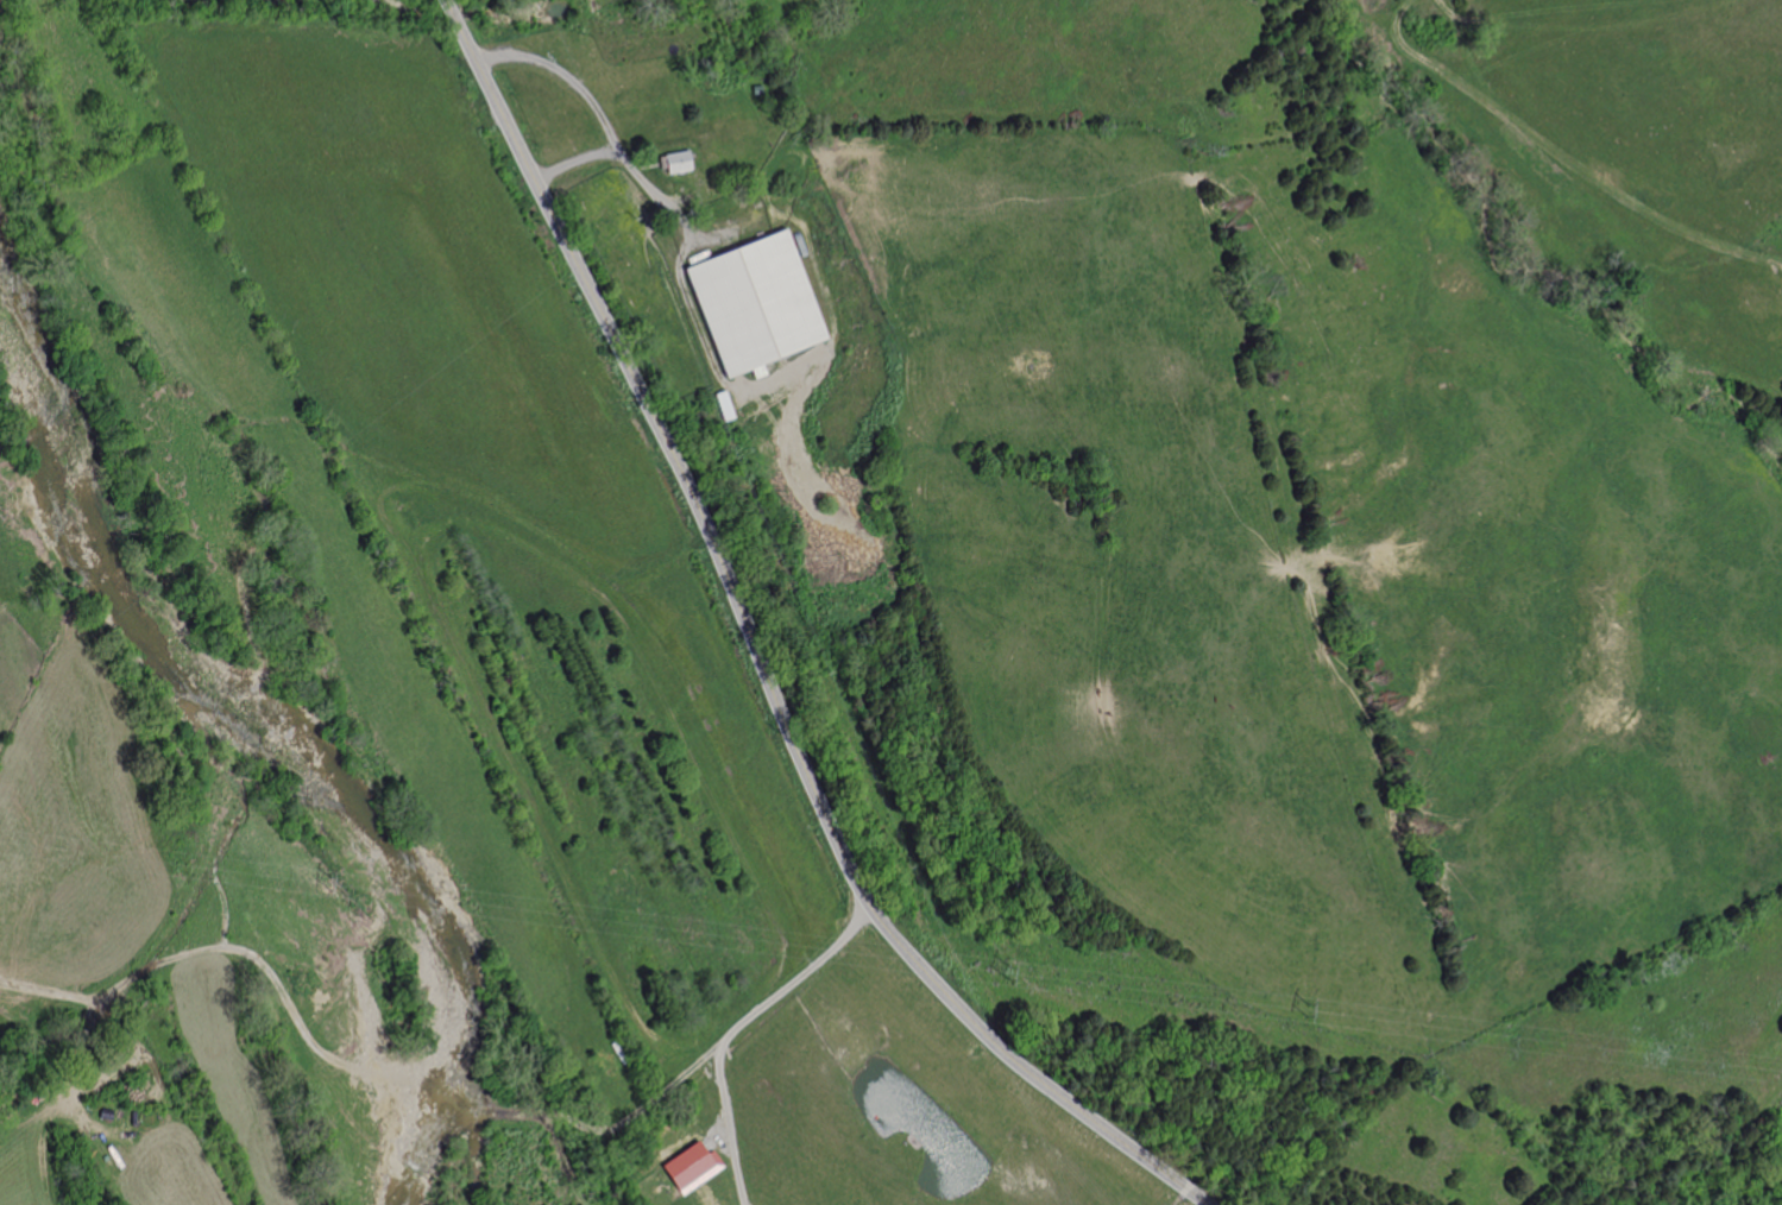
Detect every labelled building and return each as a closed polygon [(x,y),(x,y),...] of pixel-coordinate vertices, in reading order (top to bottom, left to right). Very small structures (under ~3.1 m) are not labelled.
[(662,168),(662,164),(661,156),(667,156),(667,153),(691,150),(691,153),(694,152),(694,157),(691,158),(693,170),(669,174),(669,166),(662,168)] [(689,269),(731,378),(835,339),(793,228),(783,232),(775,235),(689,269)] [(728,421),(738,417),(729,390),(719,393),(728,421)] [(113,1121),(114,1111),(101,1110),(100,1118),(113,1121)] [(725,1166),(714,1150),(710,1154),(705,1147),(701,1141),(665,1166),(684,1194),(725,1166)]
